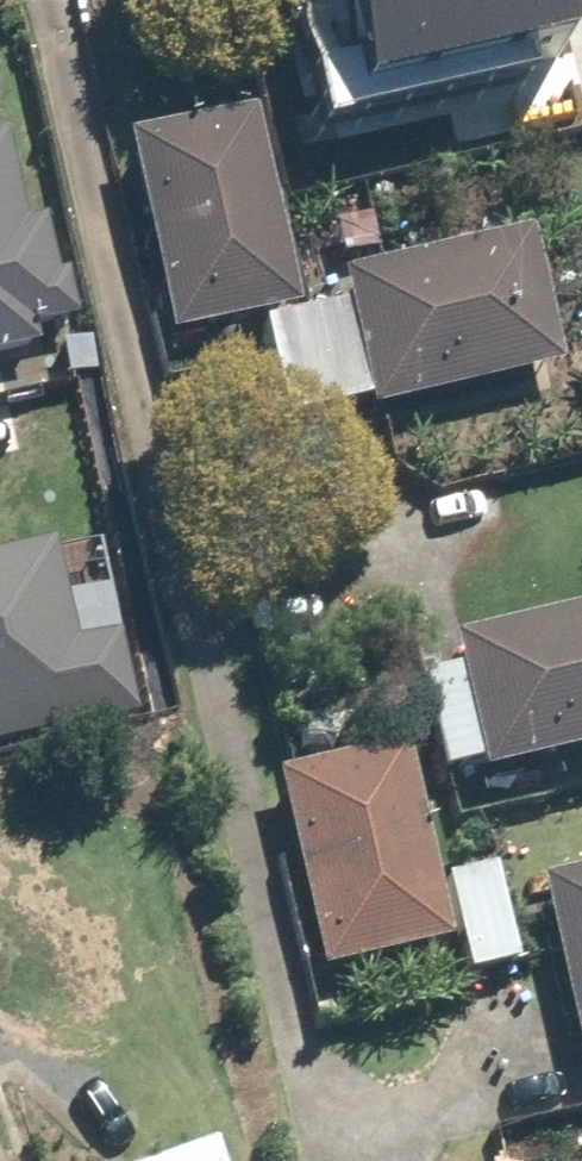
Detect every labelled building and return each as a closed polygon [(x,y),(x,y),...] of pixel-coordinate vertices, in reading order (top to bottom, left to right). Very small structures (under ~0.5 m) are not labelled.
[(380,67),(581,19),(581,0),(364,0),(380,67)] [(305,305),(262,104),(131,132),(174,334),(265,314),(305,305)] [(42,339),(40,329),(76,320),(51,215),(28,221),(5,129),(0,131),(0,349),(42,339)] [(374,395),(375,405),(566,364),(537,227),(347,267),(353,295),(305,305),(265,314),(286,414),(374,395)] [(144,721),(121,624),(79,634),(56,539),(0,552),(0,756),(144,721)] [(487,771),(581,750),(581,601),(458,628),(467,670),(424,679),(443,766),(484,757),(487,771)] [(452,941),(408,737),(276,765),(320,970),(452,941)] [(499,860),(447,871),(468,971),(521,960),(499,860)] [(542,873),(581,1061),(581,864),(542,873)] [(525,1133),(532,1160),(570,1160),(581,1158),(581,1119),(525,1133)] [(144,1160),(224,1160),(214,1135),(144,1160)]
